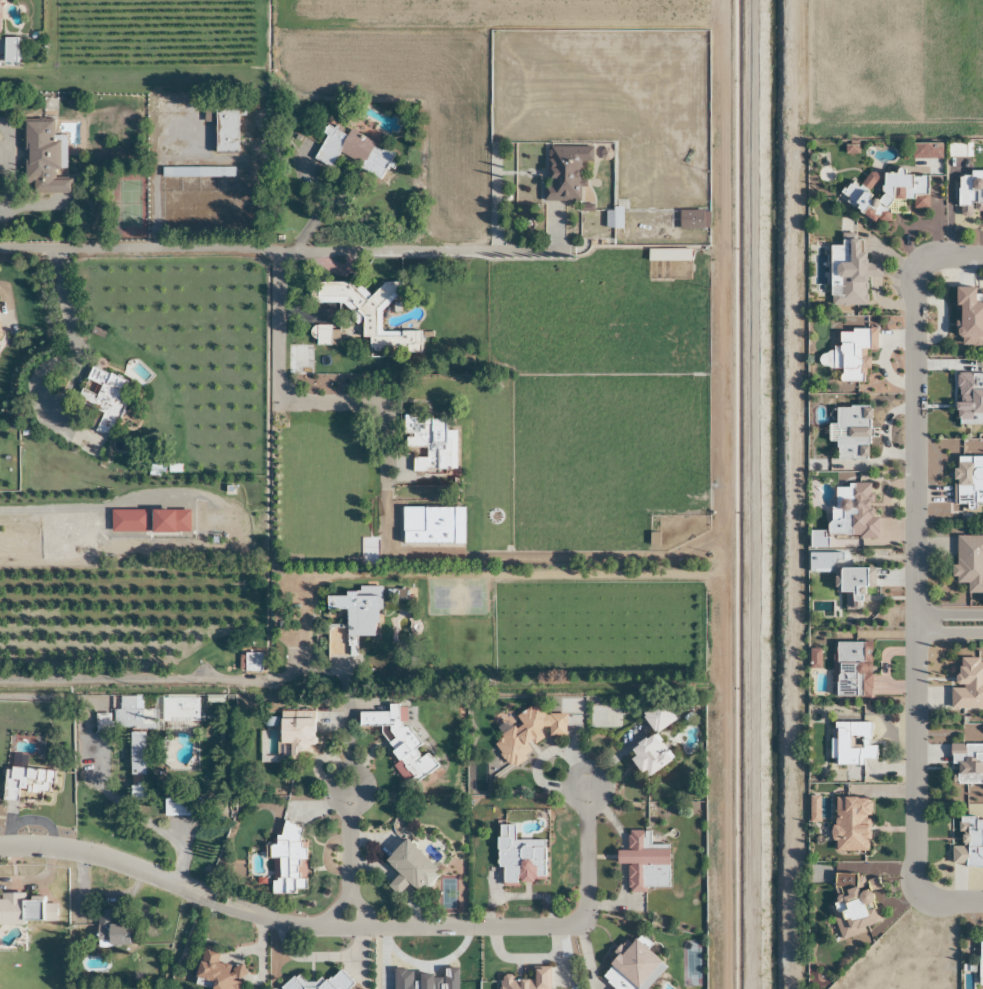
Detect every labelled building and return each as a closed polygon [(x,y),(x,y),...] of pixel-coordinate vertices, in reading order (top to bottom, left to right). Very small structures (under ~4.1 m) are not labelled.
[(236,102),(214,102),(214,150),(236,150),(236,102)] [(21,122),(21,193),(70,193),(70,178),(59,178),(59,170),(65,170),(65,135),(53,135),(53,122),(21,122)] [(348,130),(346,133),(328,124),(312,158),(331,167),(337,153),(360,164),(358,169),(380,180),(393,152),(348,130)] [(967,157),(967,143),(947,143),(947,157),(967,157)] [(580,201),(580,161),(592,161),(592,145),(545,145),(545,201),(580,201)] [(233,167),(161,167),(161,178),(233,178),(233,167)] [(959,171),(957,214),(972,214),(973,211),(982,211),(982,172),(959,171)] [(679,210),(679,229),(704,229),(704,210),(679,210)] [(836,306),(866,305),(865,277),(881,277),(880,263),(864,263),(863,235),(840,235),(840,245),(829,246),(829,287),(835,287),(836,306)] [(689,261),(689,248),(647,248),(647,261),(689,261)] [(419,352),(420,332),(379,329),(380,310),(397,295),(398,282),(384,282),(368,296),(361,288),(352,287),(348,283),(317,281),(316,300),(349,301),(355,308),(354,320),(361,320),(360,338),(369,338),(368,346),(403,348),(406,351),(419,352)] [(974,297),(974,287),(957,287),(956,346),(982,346),(982,297),(974,297)] [(314,326),(314,344),(338,344),(338,326),(314,326)] [(866,382),(866,350),(876,350),(876,329),(837,329),(837,345),(831,345),(831,369),(839,369),(839,382),(866,382)] [(102,410),(95,429),(111,435),(123,403),(120,402),(127,381),(90,367),(77,401),(102,410)] [(455,470),(455,430),(445,430),(445,418),(415,418),(415,415),(402,415),(402,447),(426,447),(426,458),(412,458),(412,470),(455,470)] [(955,504),(982,504),(982,456),(955,456),(955,504)] [(826,534),(871,538),(876,486),(836,483),(834,499),(830,499),(826,534)] [(463,507),(400,507),(400,547),(463,547),(463,507)] [(954,536),(954,583),(967,583),(967,593),(982,593),(982,536),(954,536)] [(850,593),(850,600),(866,600),(866,568),(837,568),(837,593),(850,593)] [(327,657),(355,657),(355,636),(375,637),(375,595),(325,594),(325,610),(345,610),(345,625),(327,625),(327,657)] [(243,670),(262,670),(262,653),(243,653),(243,670)] [(978,663),(978,658),(957,658),(957,688),(949,688),(949,708),(982,708),(982,663),(978,663)] [(117,698),(117,725),(154,726),(154,710),(134,709),(135,699),(117,698)] [(197,698),(161,698),(161,726),(197,726),(197,698)] [(674,719),(660,699),(639,714),(654,734),(674,719)] [(565,715),(545,714),(540,705),(535,705),(518,714),(518,727),(514,727),(496,737),(496,745),(508,767),(528,757),(528,744),(533,744),(541,739),(542,730),(545,729),(548,736),(565,736),(565,715)] [(384,727),(389,735),(389,750),(397,762),(392,765),(404,783),(412,783),(436,767),(427,755),(418,755),(414,748),(419,745),(407,726),(397,726),(404,722),(405,706),(388,706),(388,713),(358,712),(358,727),(384,727)] [(312,718),(277,717),(277,755),(312,756),(312,718)] [(863,765),(863,759),(875,759),(875,745),(870,745),(869,722),(830,722),(831,765),(863,765)] [(129,776),(143,776),(143,732),(129,732),(129,776)] [(646,779),(670,757),(649,734),(625,757),(646,779)] [(949,744),(949,764),(956,764),(956,783),(982,783),(982,744),(949,744)] [(5,767),(2,801),(17,802),(18,790),(51,793),(53,771),(5,767)] [(869,798),(833,797),(832,851),(868,852),(869,798)] [(982,866),(982,817),(960,817),(960,846),(951,846),(951,866),(982,866)] [(304,891),(302,825),(281,825),(281,838),(269,838),(270,892),(304,891)] [(543,841),(513,841),(513,825),(496,825),(496,867),(501,867),(501,882),(543,882),(543,841)] [(627,864),(627,890),(667,890),(667,847),(649,847),(649,831),(627,831),(627,850),(615,850),(615,864),(627,864)] [(397,873),(386,886),(397,895),(407,884),(418,894),(438,871),(403,839),(383,861),(397,873)] [(841,935),(878,926),(864,869),(827,878),(841,935)] [(55,923),(55,905),(44,904),(44,895),(0,895),(0,923),(55,923)] [(127,924),(109,924),(109,911),(95,911),(95,945),(127,945),(127,924)] [(632,938),(599,975),(614,988),(645,988),(665,967),(632,938)] [(202,946),(192,982),(212,987),(211,988),(240,988),(246,970),(216,961),(219,951),(202,946)] [(354,985),(336,967),(314,988),(350,988),(354,985)] [(549,967),(531,967),(531,978),(499,977),(498,988),(549,988),(549,967)] [(281,988),(312,988),(296,973),(280,988),(281,988)]
